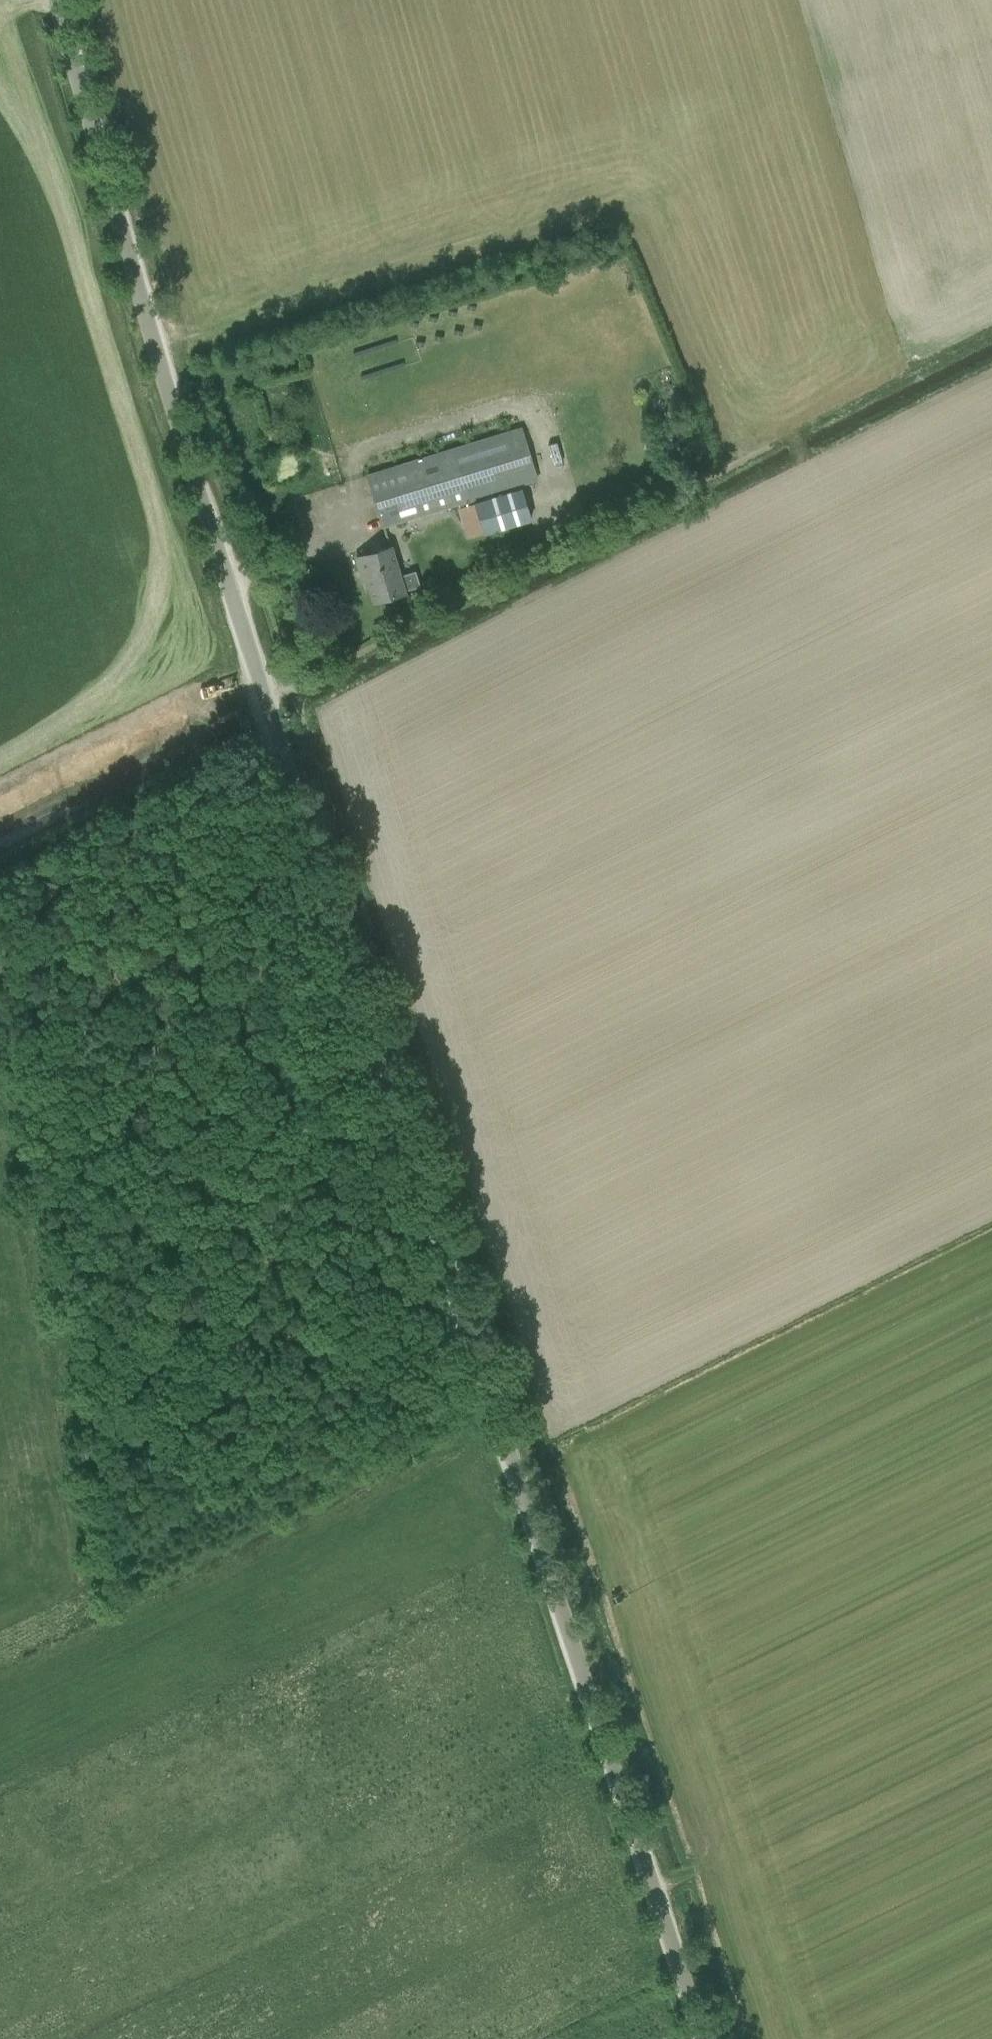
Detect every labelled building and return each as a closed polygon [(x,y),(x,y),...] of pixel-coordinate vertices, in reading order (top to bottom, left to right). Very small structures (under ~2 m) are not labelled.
[(537,480),(521,427),(368,474),(384,527),(537,480)] [(521,489),(475,503),(479,517),(484,533),(530,519),(521,489)] [(391,547),(356,558),(361,575),(366,573),(375,601),(405,592),(404,591),(420,586),(415,571),(400,576),(391,547)]
